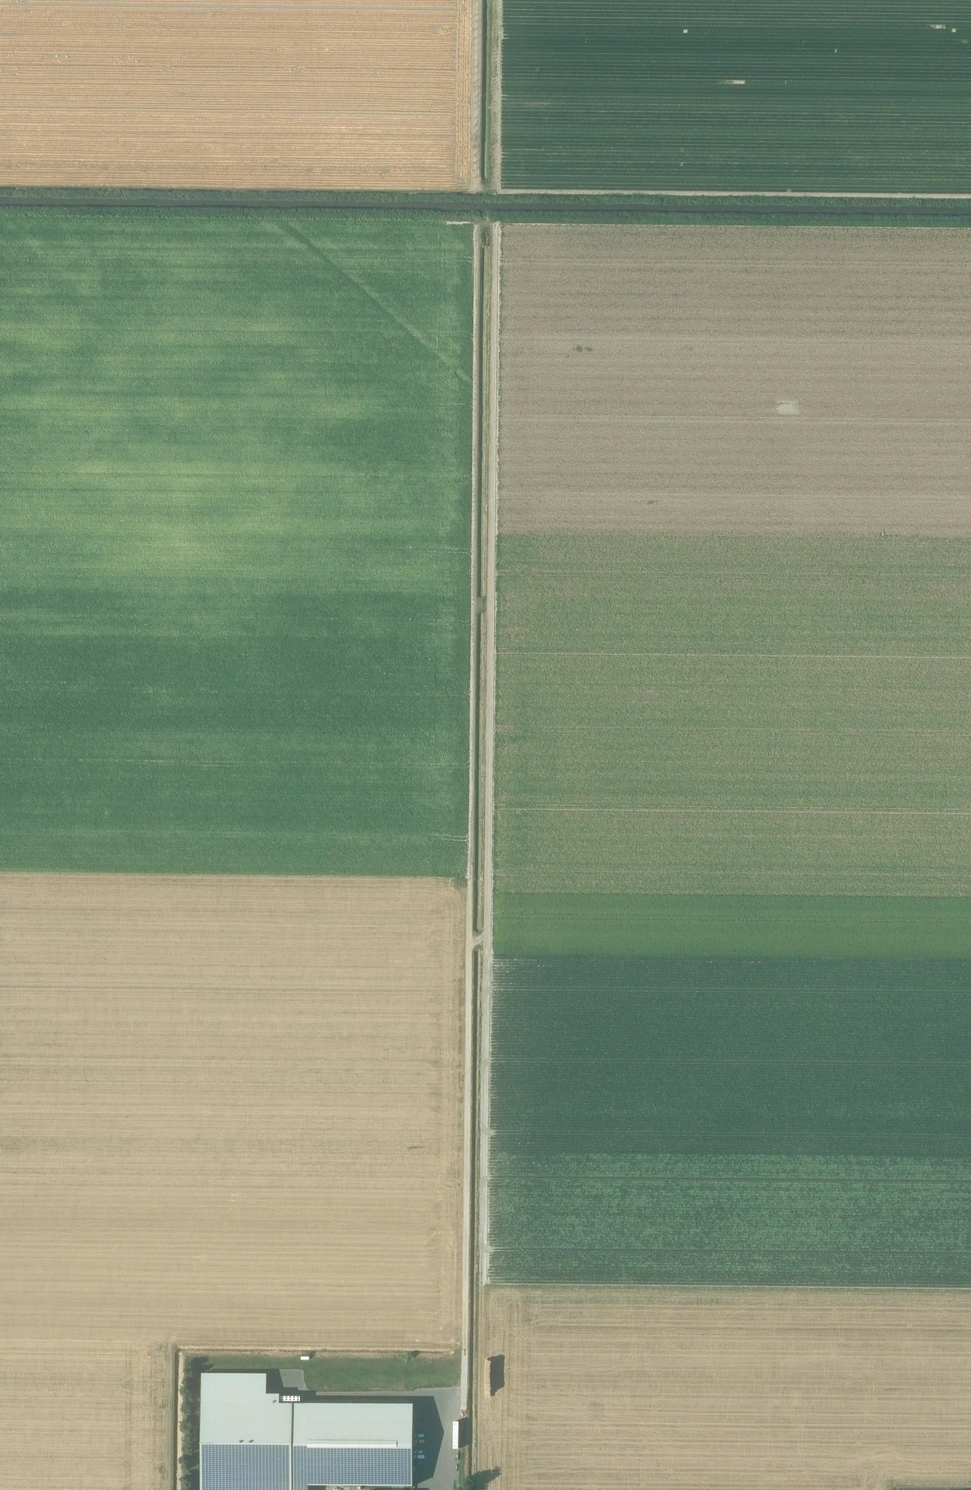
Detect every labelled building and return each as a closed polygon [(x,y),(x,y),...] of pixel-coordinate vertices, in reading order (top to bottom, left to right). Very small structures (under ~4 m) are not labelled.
[(309,1485),(413,1486),(413,1405),(280,1404),(280,1394),(267,1394),(267,1374),(201,1373),(201,1489),(309,1489),(309,1485)]
